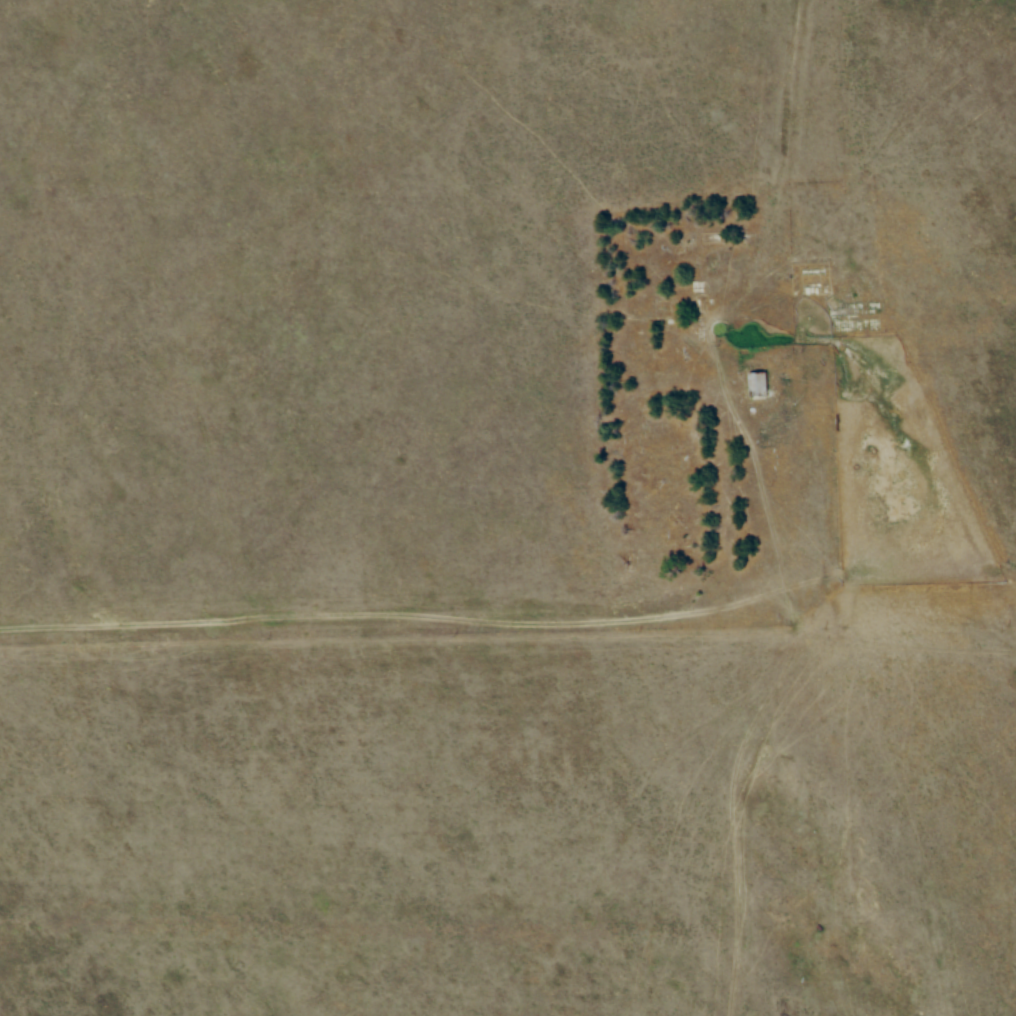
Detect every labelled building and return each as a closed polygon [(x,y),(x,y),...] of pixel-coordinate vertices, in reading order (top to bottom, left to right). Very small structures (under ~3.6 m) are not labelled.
[(747,375),(748,399),(767,398),(765,374),(747,375)]
